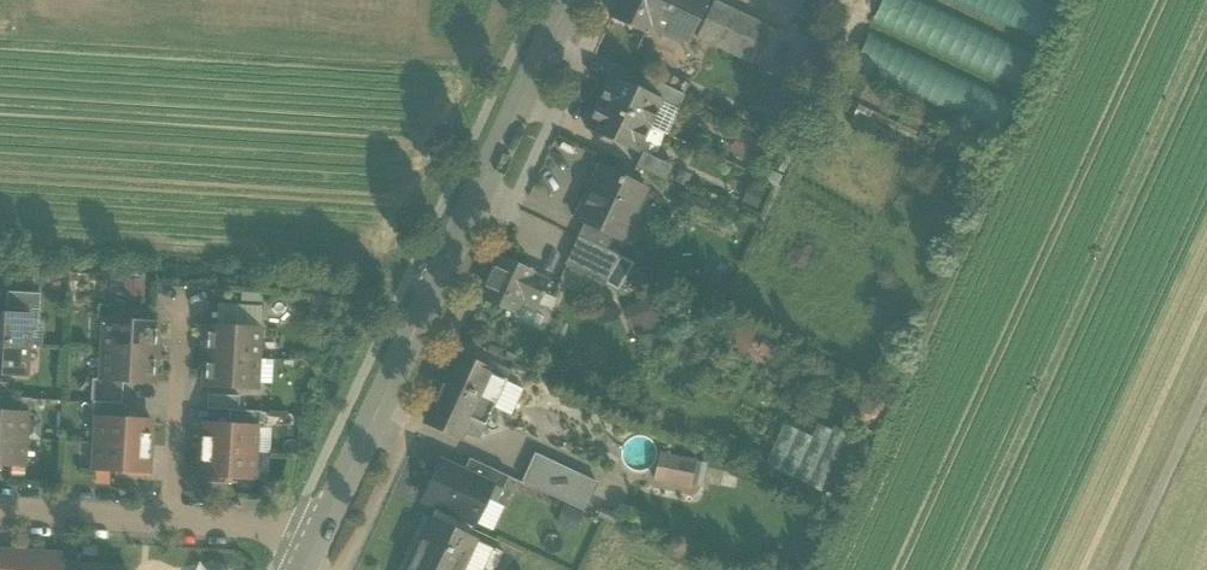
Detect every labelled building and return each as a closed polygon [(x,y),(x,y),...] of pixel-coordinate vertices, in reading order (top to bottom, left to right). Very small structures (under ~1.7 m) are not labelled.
[(611,18),(644,33),(650,22),(660,0),(619,0),(611,18)] [(650,22),(659,26),(660,33),(679,42),(684,38),(687,40),(706,0),(660,0),(650,22)] [(873,25),(1023,94),(1041,55),(922,0),(885,0),(873,25)] [(1045,46),(1063,7),(1048,0),(945,0),(1045,46)] [(768,26),(713,1),(695,39),(750,65),(768,26)] [(783,33),(768,26),(750,65),(765,72),(783,33)] [(869,32),(851,72),(1001,141),(1019,102),(869,32)] [(807,50),(793,80),(817,91),(831,61),(807,50)] [(638,89),(610,76),(598,103),(648,126),(660,101),(660,100),(638,89)] [(683,95),(644,76),(638,89),(660,100),(660,101),(677,109),(683,95)] [(783,86),(768,115),(789,126),(804,96),(783,86)] [(648,126),(598,103),(585,129),(636,152),(648,126)] [(673,167),(642,152),(635,168),(666,182),(673,167)] [(646,188),(596,166),(572,219),(582,223),(612,236),(622,241),(646,188)] [(612,236),(582,223),(577,237),(606,250),(612,236)] [(606,250),(577,237),(564,265),(603,283),(618,256),(606,250)] [(533,271),(499,256),(480,298),(513,313),(520,299),(533,272),(533,271)] [(549,280),(533,272),(520,299),(536,307),(549,280)] [(39,294),(6,292),(5,309),(38,310),(39,294)] [(623,310),(633,334),(663,321),(654,298),(623,310)] [(127,307),(98,305),(97,320),(104,320),(126,321),(127,307)] [(212,326),(259,329),(260,314),(213,311),(212,326)] [(0,314),(0,344),(27,346),(29,316),(0,314)] [(126,321),(104,320),(102,350),(155,353),(156,323),(126,321)] [(212,326),(206,326),(205,356),(257,359),(259,329),(212,326)] [(0,344),(0,374),(26,376),(27,346),(0,344)] [(155,353),(102,350),(100,380),(123,381),(153,383),(155,353)] [(257,359),(205,356),(203,386),(256,389),(257,359)] [(505,380),(454,356),(424,421),(459,437),(463,428),(479,436),(505,380)] [(100,380),(92,380),(90,402),(93,403),(121,404),(123,381),(100,380)] [(0,383),(0,397),(10,398),(11,384),(0,383)] [(239,397),(207,395),(206,409),(219,410),(229,410),(238,411),(239,397)] [(0,397),(0,412),(26,413),(29,413),(30,399),(10,398),(0,397)] [(121,404),(93,403),(92,417),(95,417),(124,419),(124,405),(121,404)] [(238,411),(229,410),(228,425),(256,426),(260,426),(260,412),(238,411)] [(25,440),(26,413),(0,412),(0,438),(25,440)] [(124,419),(95,417),(94,444),(149,447),(151,420),(124,419)] [(814,435),(785,422),(765,464),(822,490),(849,432),(835,426),(833,429),(819,423),(814,435)] [(228,425),(201,423),(199,450),(255,453),(256,426),(228,425)] [(0,438),(0,465),(23,466),(25,440),(0,438)] [(149,447),(94,444),(92,470),(118,472),(118,464),(148,466),(149,447)] [(255,453),(199,450),(198,469),(228,471),(228,478),(253,479),(255,453)] [(571,471),(536,455),(523,483),(558,500),(571,471)] [(668,455),(662,484),(690,490),(697,461),(668,455)] [(508,477),(469,459),(462,473),(491,486),(486,499),(496,503),(508,477)] [(462,473),(439,462),(422,499),(436,506),(472,522),(474,523),(486,499),(491,486),(462,473)] [(596,483),(571,471),(558,500),(583,511),(591,495),(590,494),(596,483)] [(405,569),(461,569),(475,540),(466,535),(472,522),(436,506),(430,519),(429,518),(405,569)] [(0,552),(0,569),(80,569),(80,566),(59,565),(60,555),(0,552)] [(231,565),(194,561),(193,569),(231,569),(231,565)]
